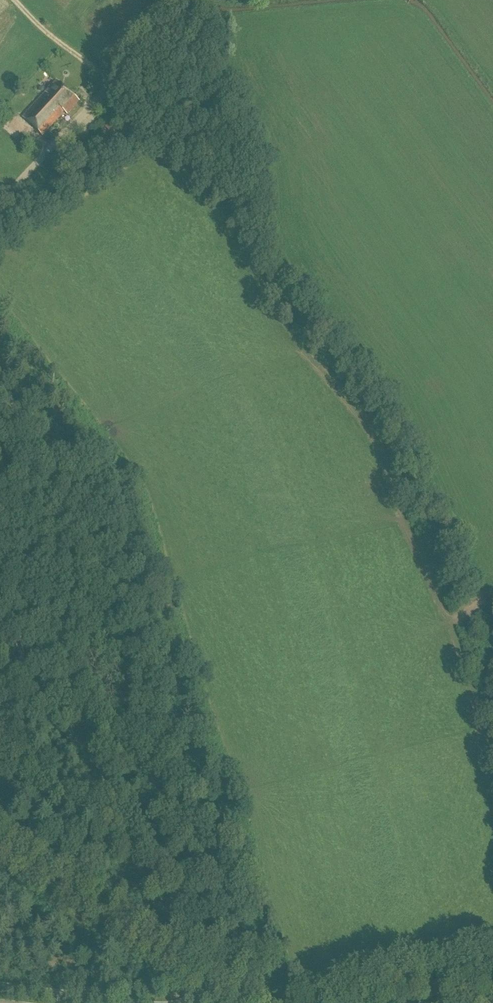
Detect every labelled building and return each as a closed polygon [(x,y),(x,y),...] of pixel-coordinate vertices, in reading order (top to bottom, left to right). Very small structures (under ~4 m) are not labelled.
[(21,88),(26,81),(18,76),(13,82),(21,88)] [(23,118),(43,136),(64,113),(67,115),(79,102),(56,81),(23,118)] [(14,137),(10,132),(4,138),(1,135),(0,136),(0,151),(14,137)]
